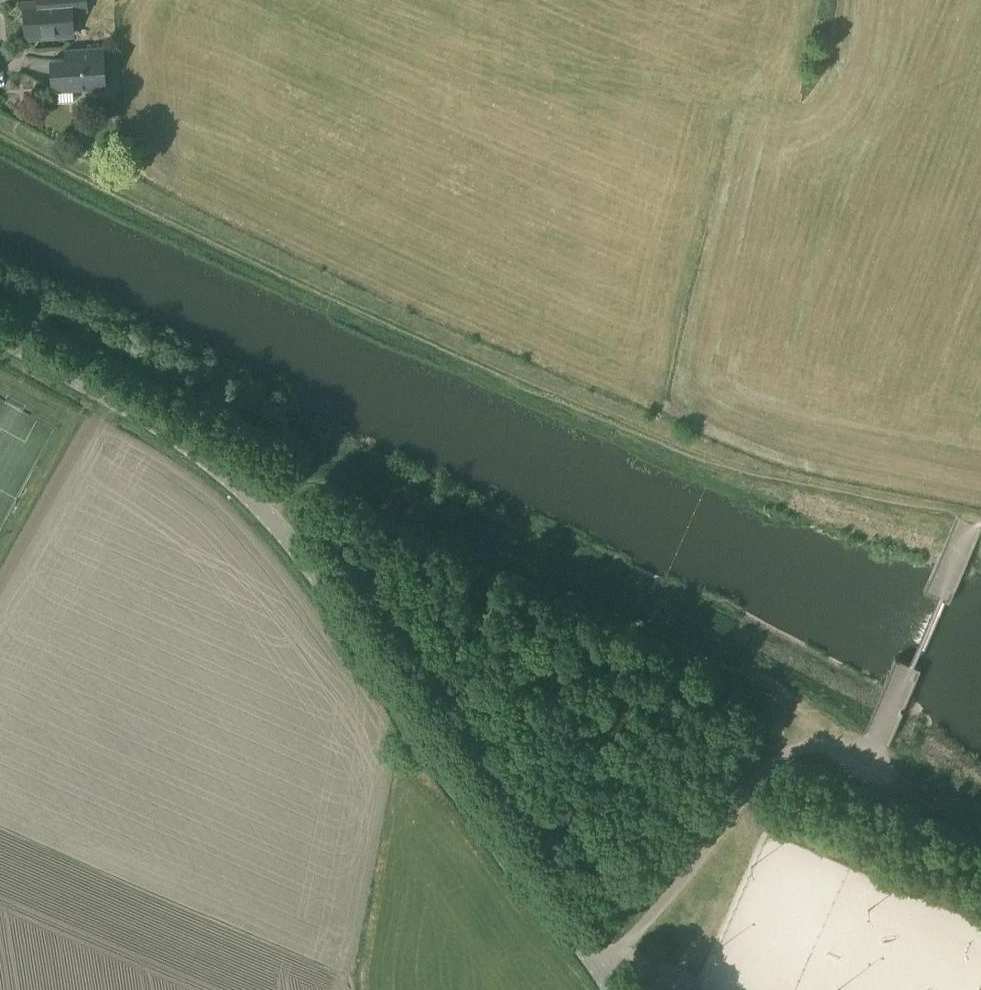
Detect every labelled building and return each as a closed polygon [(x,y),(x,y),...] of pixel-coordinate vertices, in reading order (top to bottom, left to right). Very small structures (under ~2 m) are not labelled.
[(72,35),(71,13),(87,12),(86,0),(36,0),(36,3),(23,4),(25,38),(72,35)] [(52,91),(104,88),(102,47),(64,49),(65,59),(50,60),(52,91)]
